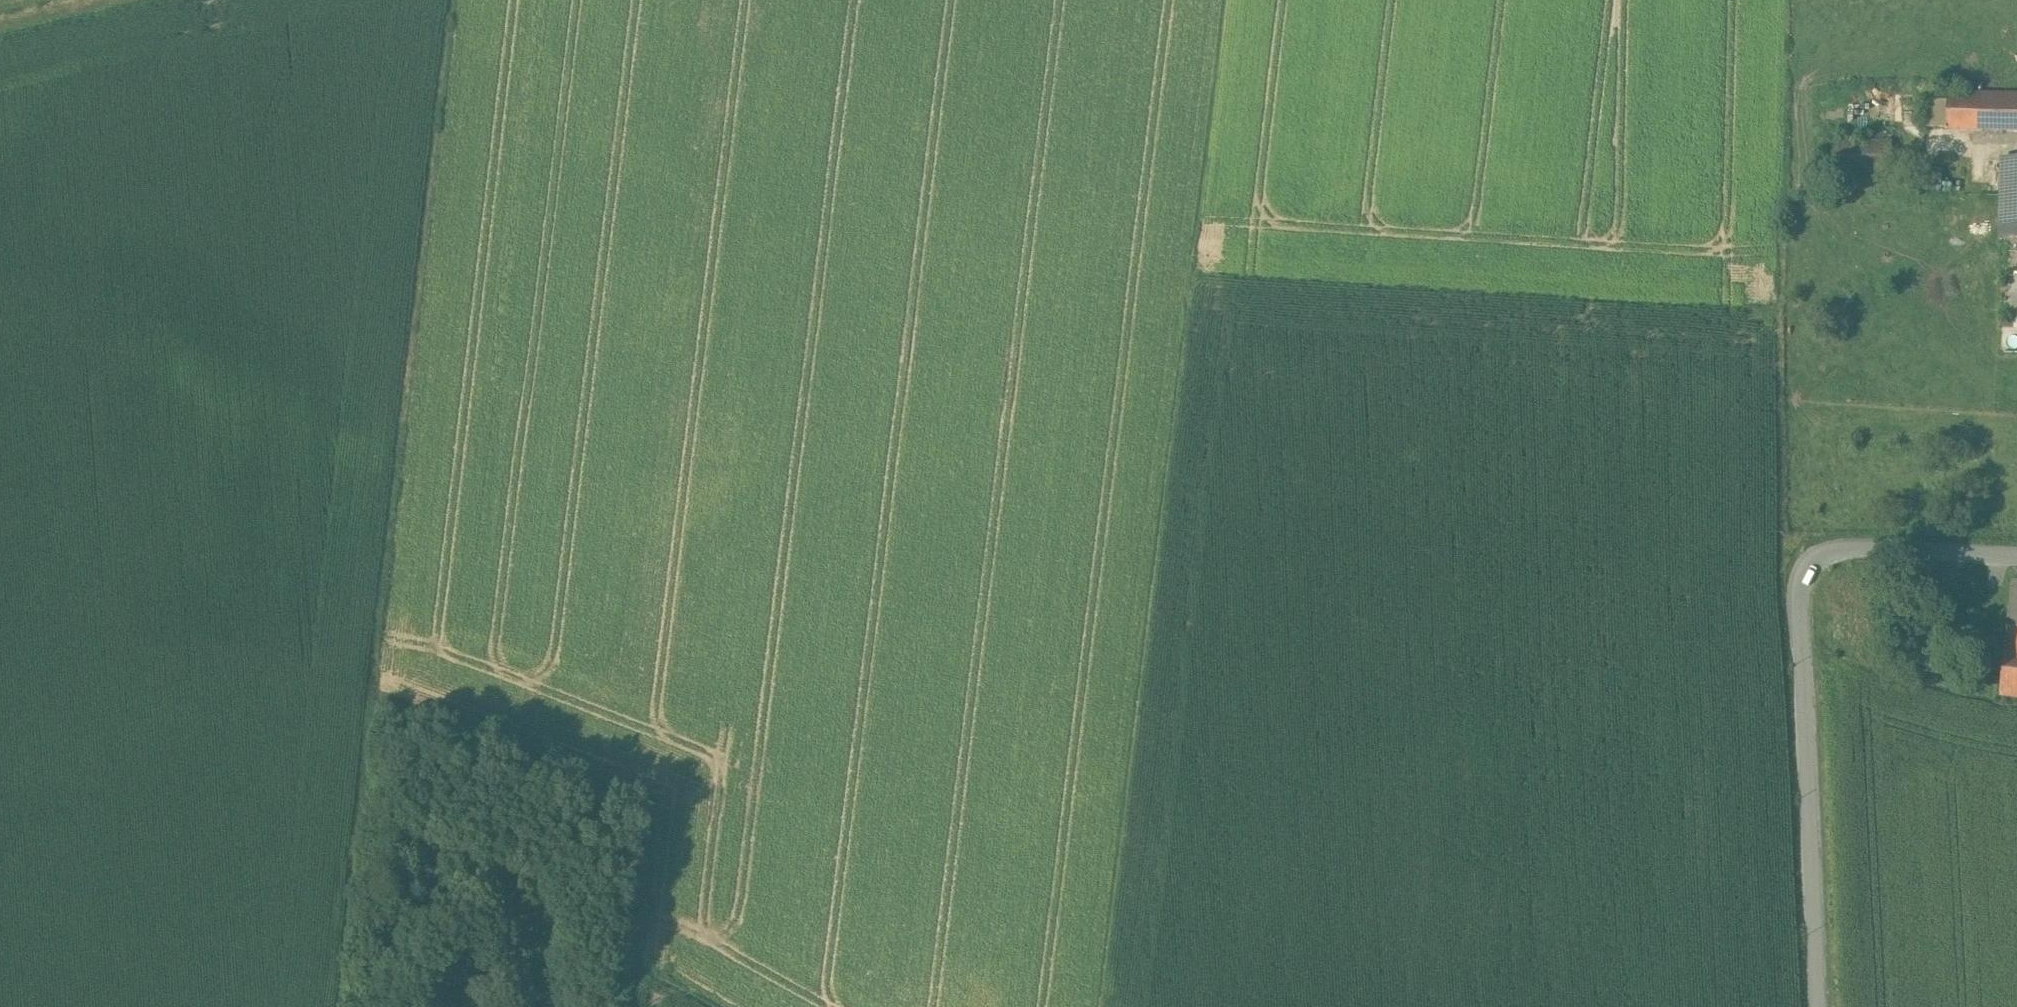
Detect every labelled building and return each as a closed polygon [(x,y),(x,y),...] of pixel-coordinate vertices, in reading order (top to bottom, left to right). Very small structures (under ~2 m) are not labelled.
[(1949,93),(1948,129),(2016,131),(2016,94),(1949,93)] [(1892,143),(1833,145),(1834,172),(1893,170),(1892,143)] [(2003,161),(2001,237),(2016,237),(2016,162),(2003,161)] [(2014,581),(2000,695),(2016,698),(2016,582),(2014,581)]
